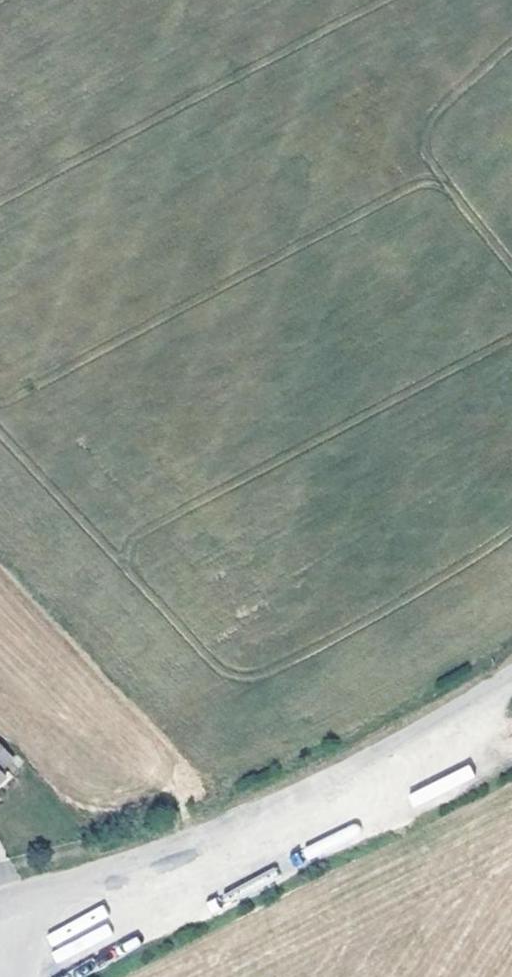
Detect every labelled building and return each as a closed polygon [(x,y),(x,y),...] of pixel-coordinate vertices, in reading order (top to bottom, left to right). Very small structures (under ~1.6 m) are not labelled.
[(14,758),(0,744),(0,770),(14,758)]
